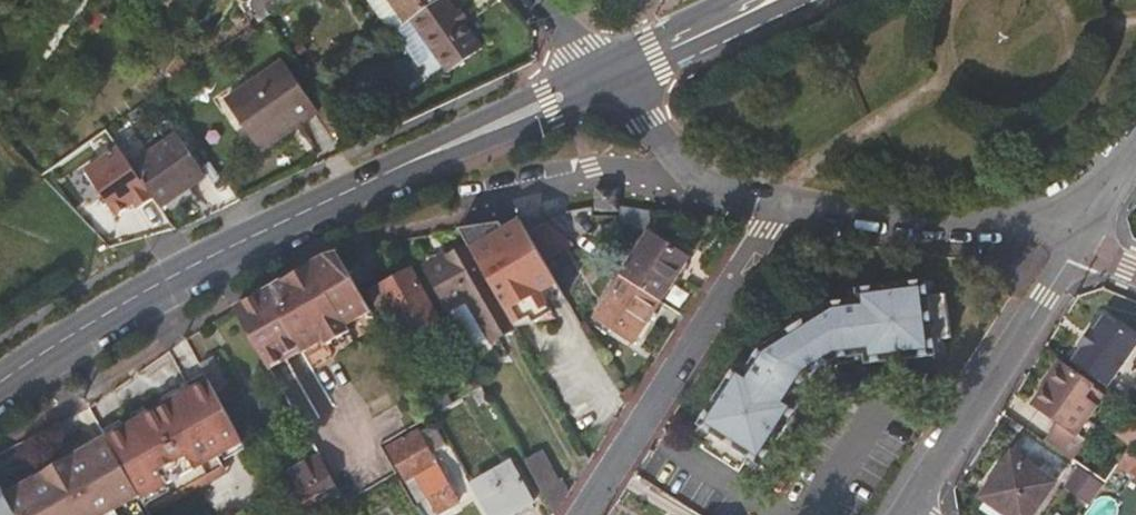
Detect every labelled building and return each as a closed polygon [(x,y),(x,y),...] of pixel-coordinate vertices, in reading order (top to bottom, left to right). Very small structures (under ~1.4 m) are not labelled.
[(257,1),(268,17),(274,13),(292,0),(258,0),(257,1)] [(409,25),(416,21),(446,0),(392,0),(409,25)] [(485,47),(453,0),(446,0),(416,21),(450,72),(485,47)] [(292,60),(235,99),(259,135),(294,112),(303,127),(326,112),(292,60)] [(259,135),(268,150),(303,127),(294,112),(259,135)] [(164,206),(208,176),(181,135),(136,165),(157,197),(164,206)] [(142,208),(157,197),(136,165),(122,145),(88,169),(120,214),(138,202),(142,208)] [(597,210),(619,211),(619,207),(620,187),(597,186),(597,210)] [(506,229),(502,222),(461,229),(472,248),(515,326),(532,317),(536,323),(554,312),(551,306),(543,293),(559,284),(544,256),(529,231),(523,219),(506,229)] [(548,220),(529,231),(544,256),(571,241),(548,220)] [(687,259),(651,235),(623,276),(660,301),(687,259)] [(471,295),(498,342),(518,330),(515,326),(472,248),(433,271),(453,306),(471,295)] [(348,326),(371,312),(337,252),(323,255),(303,267),(307,272),(288,285),(285,278),(268,288),(272,295),(262,301),(257,294),(235,307),(269,367),(326,336),(329,344),(351,332),(348,326)] [(303,267),(285,278),(288,285),(307,272),(303,267)] [(429,300),(410,267),(378,286),(387,300),(378,304),(389,323),(397,319),(402,331),(420,321),(413,309),(429,300)] [(593,319),(633,344),(660,301),(623,276),(593,319)] [(858,300),(832,303),(764,346),(747,370),(739,366),(699,424),(714,433),(705,447),(727,462),(741,471),(751,456),(764,463),(803,404),(800,402),(794,398),(811,374),(838,358),(866,353),(870,360),(872,362),(926,355),(934,354),(934,339),(953,336),(947,292),(930,295),(929,287),(927,279),(859,290),(858,300)] [(551,306),(567,297),(559,284),(543,293),(551,306)] [(378,304),(387,300),(378,286),(371,290),(378,304)] [(268,288),(257,294),(262,301),(272,295),(268,288)] [(1135,351),(1135,328),(1106,307),(1071,357),(1111,385),(1135,351)] [(816,379),(843,363),(870,360),(866,353),(838,358),(811,374),(794,398),(800,402),(816,379)] [(208,380),(214,391),(228,381),(213,356),(199,364),(208,380)] [(1060,420),(1044,442),(1071,461),(1088,438),(1078,431),(1096,406),(1083,398),(1091,387),(1061,366),(1037,404),(1060,420)] [(140,497),(141,499),(202,466),(199,459),(214,451),(217,458),(244,443),(214,391),(208,380),(106,436),(140,497)] [(1104,395),(1091,387),(1083,398),(1096,406),(1104,395)] [(1135,407),(1121,427),(1135,436),(1135,408),(1135,407)] [(1121,427),(1115,435),(1133,448),(1135,444),(1135,436),(1121,427)] [(420,504),(449,486),(419,434),(389,450),(420,504)] [(4,493),(17,514),(109,514),(140,497),(106,436),(4,493)] [(141,499),(150,514),(253,459),(249,452),(244,443),(217,458),(214,451),(199,459),(202,466),(141,499)] [(1119,468),(1135,477),(1135,458),(1129,454),(1119,468)] [(555,514),(566,498),(541,455),(526,464),(555,514)] [(319,509),(342,497),(319,456),(274,482),(290,508),(302,501),(305,505),(314,500),(319,509)] [(1058,486),(1045,476),(1017,456),(985,500),(1007,514),(1037,514),(1058,486)] [(471,483),(488,514),(507,514),(533,500),(512,463),(471,483)] [(1045,476),(1058,486),(1065,477),(1052,467),(1045,476)] [(4,493),(0,485),(0,514),(17,514),(4,493)] [(140,497),(109,514),(151,514),(150,514),(141,499),(140,497)] [(346,504),(342,497),(319,509),(322,514),(352,514),(346,504)]
